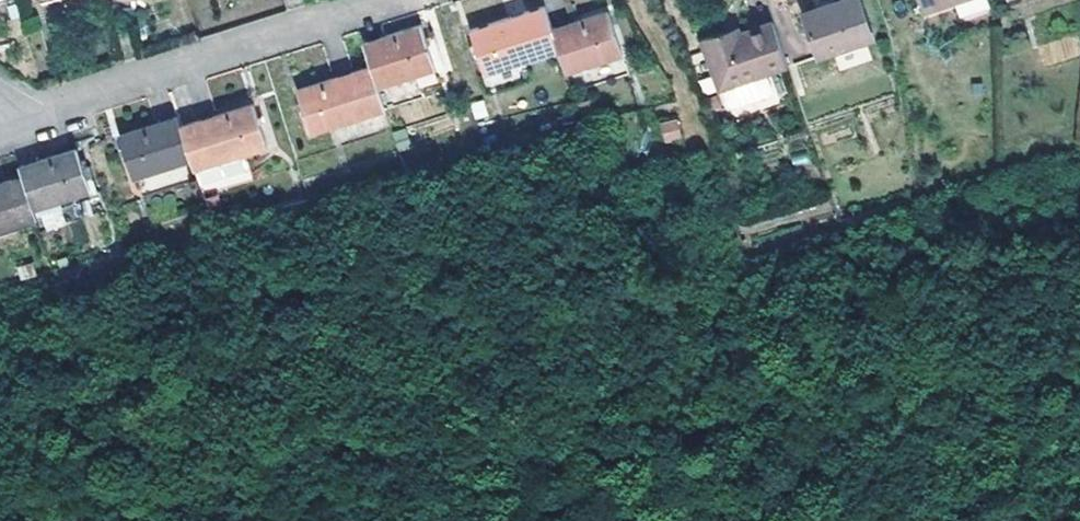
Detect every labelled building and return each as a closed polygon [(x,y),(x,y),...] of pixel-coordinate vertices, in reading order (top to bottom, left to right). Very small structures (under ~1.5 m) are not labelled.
[(804,13),(818,58),(873,40),(861,0),(846,0),(804,13)] [(971,0),(919,0),(923,15),(971,0)] [(557,29),(548,5),(472,31),(486,74),(563,49),(557,29)] [(613,10),(557,29),(563,49),(571,72),(628,53),(613,10)] [(424,23),(368,41),(374,64),(382,86),(439,67),(424,23)] [(730,84),(788,65),(774,25),(742,34),(730,39),(727,30),(713,34),(730,84)] [(739,25),(727,30),(730,39),(742,34),(739,25)] [(1047,64),(1077,55),(1072,38),(1041,47),(1047,64)] [(382,86),(374,64),(302,87),(316,130),(389,107),(382,86)] [(256,101),(183,125),(192,157),(202,185),(252,169),(247,151),(271,144),(256,101)] [(183,125),(180,116),(122,135),(136,176),(192,157),(183,125)] [(659,124),(665,143),(683,137),(676,118),(659,124)] [(80,146),(23,164),(26,174),(38,207),(95,189),(80,146)] [(26,174),(0,183),(0,231),(40,217),(38,207),(26,174)]
